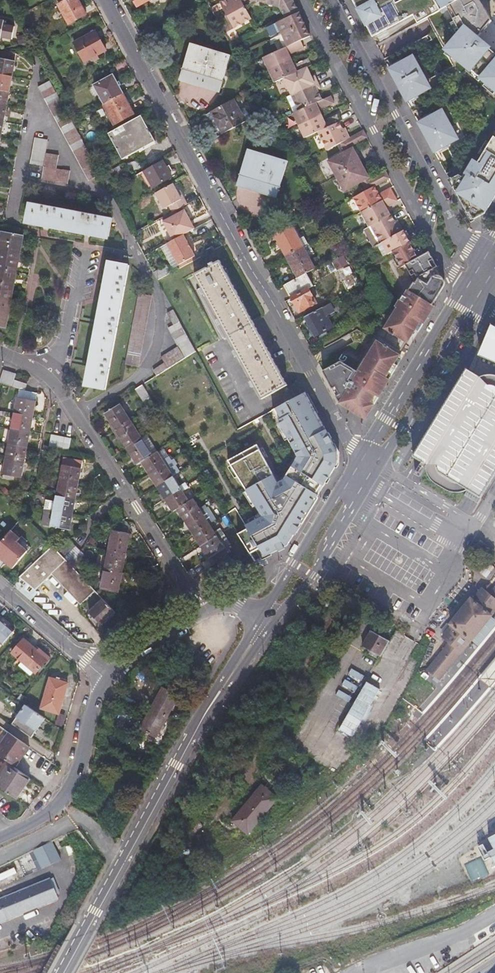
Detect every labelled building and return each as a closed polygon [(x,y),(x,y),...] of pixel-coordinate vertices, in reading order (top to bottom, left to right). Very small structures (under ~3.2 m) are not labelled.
[(60,7),(70,27),(88,18),(78,0),(74,0),(60,7)] [(140,9),(156,0),(135,0),(140,9)] [(229,1),(221,6),(234,31),(253,20),(247,8),(242,0),(236,0),(232,2),(230,0),(229,1)] [(300,14),(293,0),(270,0),(269,6),(281,9),(286,20),(300,14)] [(460,0),(401,0),(395,3),(394,0),(352,0),(372,37),(413,15),(417,23),(426,18),(460,0)] [(478,37),(491,21),(483,5),(480,0),(460,0),(426,18),(434,32),(444,50),(445,48),(494,90),(494,52),(478,37)] [(306,24),(300,14),(286,20),(280,23),(285,34),(305,25),(306,24)] [(0,21),(0,37),(0,35),(11,37),(13,26),(3,23),(3,22),(0,21)] [(280,37),(285,34),(280,23),(275,26),(280,37)] [(305,25),(285,34),(291,47),(301,42),(311,38),(305,25)] [(94,60),(106,53),(96,34),(74,46),(84,65),(94,60)] [(285,34),(280,37),(286,49),(291,47),(285,34)] [(301,42),(291,47),(286,49),(263,60),(269,72),(292,61),(290,56),(305,49),(301,42)] [(179,82),(219,96),(232,59),(192,46),(179,82)] [(389,67),(406,101),(428,89),(410,56),(389,67)] [(275,84),(284,80),(308,69),(313,67),(309,59),(295,66),(292,61),(269,72),(275,84)] [(12,78),(14,62),(0,60),(0,76),(12,78)] [(308,69),(284,80),(291,97),(319,83),(316,77),(312,79),(308,69)] [(9,94),(12,78),(0,76),(0,92),(9,94)] [(105,108),(124,97),(113,78),(95,88),(105,108)] [(319,83),(291,97),(299,113),(323,102),(319,93),(322,91),(319,83)] [(6,109),(9,94),(0,92),(0,107),(6,109)] [(100,175),(98,171),(87,150),(73,124),(70,119),(60,99),(57,93),(46,99),(89,181),(100,175)] [(105,108),(104,108),(115,128),(135,117),(124,97),(105,108)] [(332,97),(323,102),(299,113),(293,116),(299,128),(322,117),(320,112),(335,105),(332,97)] [(242,117),(234,102),(211,115),(223,136),(246,124),(242,117)] [(418,121),(434,152),(446,146),(455,141),(439,110),(418,121)] [(248,114),(242,117),(246,124),(252,121),(248,114)] [(322,117),(299,128),(304,140),(318,134),(340,123),(343,122),(340,115),(325,122),(322,117)] [(121,159),(123,158),(120,154),(125,151),(128,155),(154,141),(142,120),(109,138),(121,159)] [(340,123),(318,134),(328,152),(342,145),(351,140),(347,132),(345,133),(340,123)] [(368,139),(365,132),(351,140),(342,145),(345,151),(353,147),(368,139)] [(29,163),(43,166),(56,169),(58,156),(44,153),(48,136),(35,134),(29,163)] [(446,174),(468,214),(469,214),(473,220),(485,213),(494,197),(494,137),(478,163),(473,159),(464,174),(465,174),(463,177),(459,175),(460,172),(458,167),(446,174)] [(154,141),(128,155),(130,159),(156,145),(154,141)] [(458,167),(446,146),(434,152),(446,174),(458,167)] [(336,178),(360,165),(355,157),(357,155),(355,150),(347,154),(328,164),(336,178)] [(237,188),(276,201),(288,163),(248,151),(237,188)] [(164,163),(146,173),(155,191),(174,180),(164,163)] [(360,165),(336,178),(345,194),(363,184),(371,179),(367,172),(364,174),(360,165)] [(69,171),(56,169),(43,166),(41,179),(67,184),(69,171)] [(390,180),(387,174),(372,182),(364,186),(368,192),(376,188),(390,180)] [(174,187),(155,197),(163,213),(168,210),(172,217),(183,211),(188,208),(184,202),(182,203),(179,198),(174,187)] [(361,214),(395,196),(391,190),(380,196),(376,188),(368,192),(353,200),(361,214)] [(369,229),(371,228),(391,217),(387,209),(398,203),(395,196),(361,214),(369,229)] [(91,233),(108,237),(112,219),(29,202),(25,220),(44,224),(43,226),(49,227),(49,225),(84,232),(84,234),(90,235),(91,233)] [(194,233),(183,211),(172,217),(162,222),(173,244),(183,239),(194,233)] [(391,217),(371,228),(380,245),(382,244),(403,233),(399,225),(398,226),(392,216),(391,217)] [(0,238),(0,250),(19,254),(23,234),(1,231),(0,238)] [(405,232),(403,233),(382,244),(388,255),(410,243),(405,232)] [(285,259),(302,249),(298,243),(294,235),(277,245),(285,259)] [(196,263),(183,239),(173,244),(167,248),(180,272),(196,263)] [(401,268),(405,265),(412,277),(415,275),(418,279),(415,283),(414,283),(402,302),(400,300),(395,308),(397,309),(385,329),(408,343),(420,323),(424,325),(435,306),(433,305),(445,286),(445,285),(445,282),(445,280),(444,278),(441,276),(439,276),(437,276),(434,269),(438,267),(429,252),(424,255),(420,248),(415,251),(410,243),(393,253),(401,268)] [(295,281),(306,276),(314,271),(310,263),(309,263),(302,249),(285,259),(291,269),(289,270),(295,281)] [(16,272),(19,254),(0,250),(0,269),(16,272)] [(220,260),(195,273),(263,399),(288,386),(220,260)] [(91,369),(88,387),(106,390),(129,266),(110,263),(107,281),(106,281),(105,286),(106,286),(99,322),(98,322),(97,327),(99,327),(92,364),(91,364),(90,368),(91,369)] [(13,290),(16,272),(0,269),(0,288),(13,290)] [(170,277),(168,272),(156,278),(159,283),(170,277)] [(295,281),(284,288),(295,309),(298,307),(302,314),(316,306),(308,291),(313,288),(306,276),(295,281)] [(9,310),(13,290),(0,288),(0,308),(9,310)] [(139,368),(151,296),(139,294),(126,365),(139,368)] [(9,310),(0,308),(0,327),(6,328),(9,310)] [(157,375),(165,371),(168,369),(196,352),(173,310),(167,313),(174,325),(168,328),(178,347),(161,357),(164,363),(154,369),(157,375)] [(322,311),(304,321),(315,340),(332,330),(322,311)] [(413,455),(417,458),(426,465),(430,479),(441,488),(457,492),(468,491),(475,495),(481,499),(494,476),(494,327),(492,325),(472,370),(468,369),(413,455)] [(357,329),(349,334),(353,343),(354,342),(355,342),(356,342),(357,342),(358,342),(359,343),(364,346),(370,337),(357,329)] [(387,378),(389,374),(392,375),(398,366),(395,364),(400,356),(377,342),(359,372),(341,361),(321,372),(337,402),(365,419),(390,380),(387,378)] [(178,372),(199,360),(195,353),(196,352),(168,369),(174,366),(178,372)] [(199,360),(178,372),(181,377),(202,364),(199,360)] [(0,380),(0,383),(24,390),(26,384),(14,380),(15,375),(3,371),(0,380)] [(142,383),(136,387),(144,402),(151,398),(142,383)] [(18,390),(14,413),(32,417),(37,394),(18,390)] [(256,562),(282,549),(333,469),(334,450),(304,393),(274,408),(301,460),(285,485),(277,489),(252,443),(223,458),(256,516),(246,522),(236,504),(224,510),(256,562)] [(116,430),(130,421),(119,404),(105,412),(116,430)] [(32,417),(14,413),(11,429),(29,432),(32,417)] [(127,447),(141,438),(130,421),(116,430),(127,447)] [(27,447),(29,432),(11,429),(8,444),(27,447)] [(48,448),(68,452),(70,439),(51,436),(48,448)] [(142,462),(152,455),(141,438),(127,447),(138,464),(142,462)] [(27,447),(8,444),(5,460),(24,463),(27,447)] [(149,474),(164,465),(156,452),(152,455),(142,462),(149,474)] [(63,458),(59,481),(78,485),(82,462),(63,458)] [(24,463),(5,460),(3,475),(14,477),(21,478),(24,463)] [(157,487),(172,477),(164,465),(149,474),(157,487)] [(157,487),(165,499),(180,490),(172,477),(157,487)] [(59,481),(56,497),(75,500),(78,485),(59,481)] [(173,512),(177,509),(192,500),(184,487),(180,490),(165,499),(173,512)] [(47,501),(45,511),(72,516),(75,500),(56,497),(55,502),(47,501)] [(185,522),(199,512),(192,500),(177,509),(185,522)] [(69,531),(72,516),(45,511),(43,526),(69,531)] [(193,534),(207,525),(199,512),(185,522),(193,534)] [(128,540),(129,533),(128,533),(129,526),(127,522),(114,520),(108,550),(125,553),(128,540)] [(193,534),(201,547),(221,534),(219,531),(213,534),(207,525),(193,534)] [(12,531),(0,544),(0,557),(13,568),(28,551),(17,542),(21,538),(12,531)] [(223,536),(221,534),(201,547),(213,566),(217,563),(224,575),(235,568),(217,540),(223,536)] [(52,546),(19,577),(35,590),(52,574),(81,604),(95,591),(72,567),(84,555),(68,539),(57,551),(52,546)] [(125,553),(108,550),(105,570),(122,573),(125,553)] [(122,573),(105,570),(101,590),(118,593),(122,573)] [(439,677),(470,640),(483,624),(490,616),(494,609),(494,590),(489,597),(482,591),(473,602),(471,601),(464,609),(452,625),(453,626),(449,631),(456,637),(430,669),(439,677)] [(116,613),(103,599),(89,612),(102,625),(107,621),(116,613)] [(132,618),(150,610),(146,601),(128,608),(132,618)] [(151,612),(150,610),(132,618),(133,619),(151,612)] [(470,640),(476,645),(494,621),(494,620),(490,616),(470,640)] [(0,617),(0,639),(4,643),(15,630),(0,617)] [(361,643),(379,654),(388,640),(370,629),(361,643)] [(42,651),(27,638),(15,651),(25,660),(37,670),(38,671),(51,656),(44,649),(42,651)] [(479,679),(489,687),(494,679),(494,659),(479,679)] [(37,670),(25,660),(21,664),(33,675),(37,670)] [(68,682),(52,677),(44,708),(60,712),(68,682)] [(179,697),(163,688),(151,710),(139,729),(157,738),(165,721),(179,697)] [(31,736),(45,717),(25,703),(12,722),(31,736)] [(10,731),(2,742),(0,745),(0,753),(16,764),(29,745),(10,731)] [(0,769),(0,786),(17,798),(31,777),(6,759),(0,769)] [(253,793),(269,806),(278,795),(262,782),(253,793)] [(269,806),(253,793),(228,825),(244,837),(269,806)] [(480,840),(494,869),(494,831),(480,840)] [(64,865),(55,846),(37,855),(46,873),(64,865)] [(79,858),(76,850),(69,853),(72,860),(79,858)] [(14,870),(0,876),(0,884),(17,876),(14,870)] [(50,886),(0,906),(0,926),(57,903),(50,886)]
